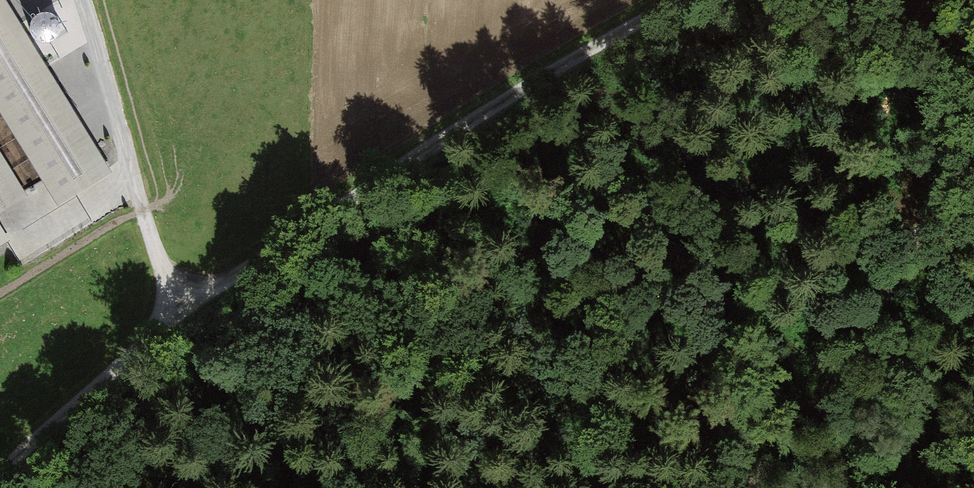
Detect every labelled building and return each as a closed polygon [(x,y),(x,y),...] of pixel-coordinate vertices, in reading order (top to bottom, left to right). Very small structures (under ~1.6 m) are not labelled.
[(0,1),(0,215),(26,199),(22,193),(40,181),(57,208),(108,176),(0,1)]
